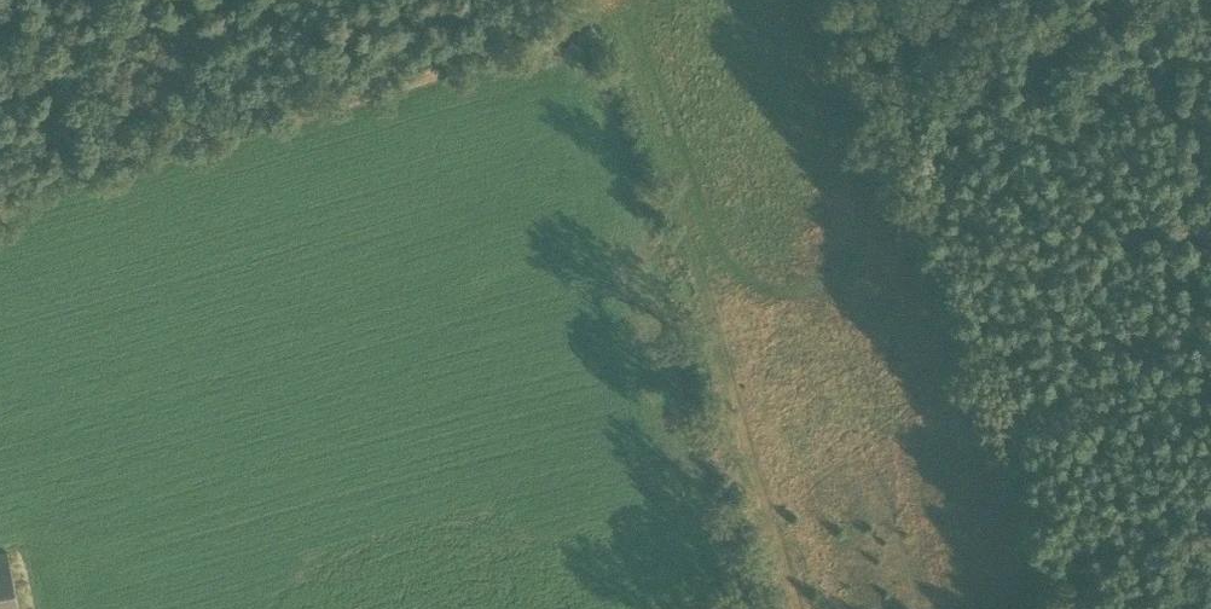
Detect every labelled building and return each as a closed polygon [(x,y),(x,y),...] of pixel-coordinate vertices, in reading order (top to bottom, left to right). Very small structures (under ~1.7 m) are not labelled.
[(8,553),(0,555),(0,608),(20,608),(8,553)]
